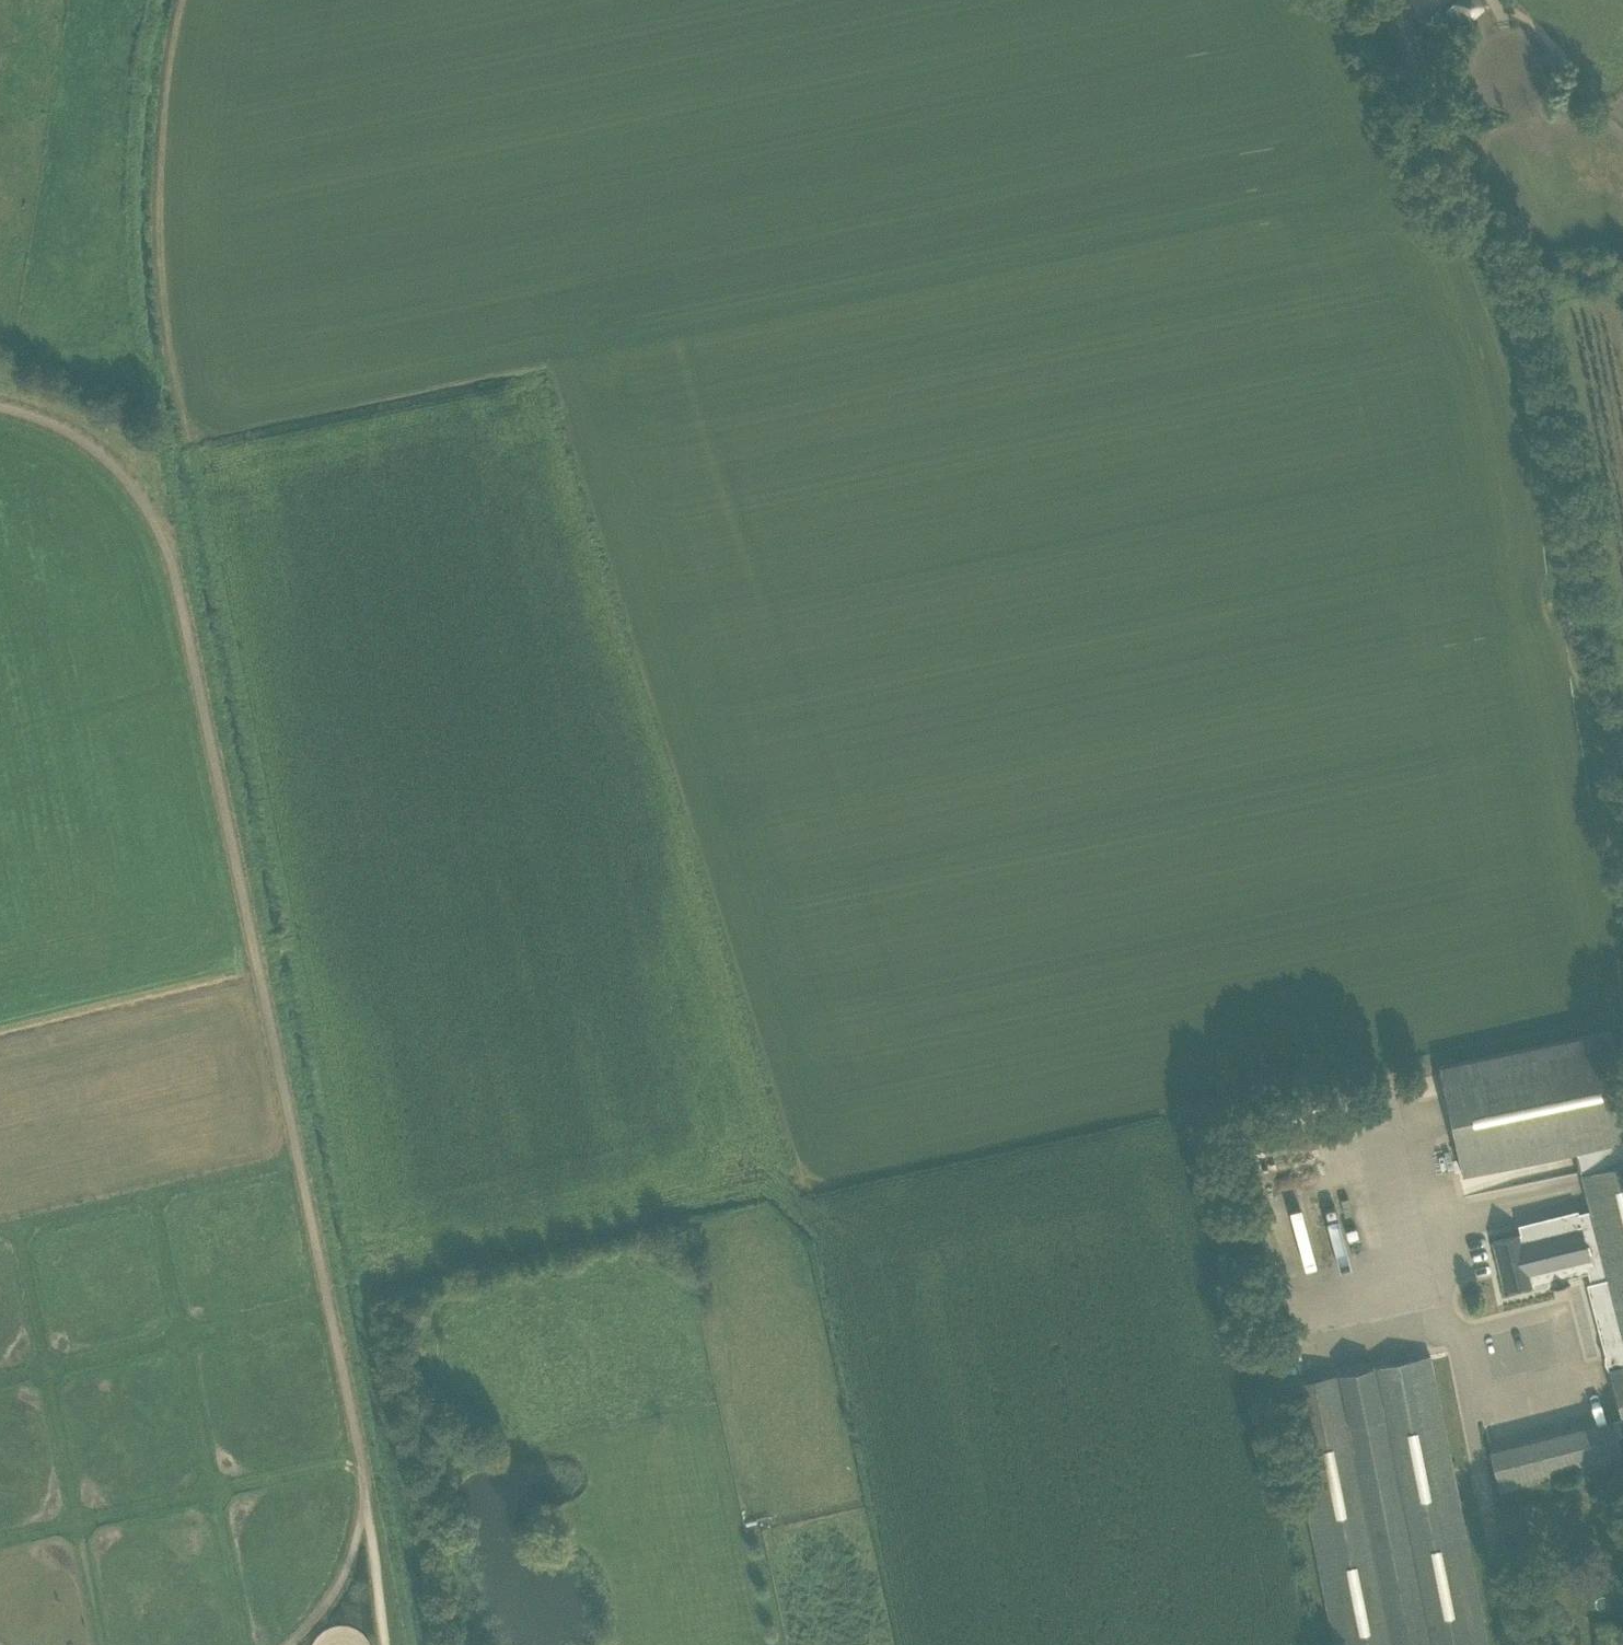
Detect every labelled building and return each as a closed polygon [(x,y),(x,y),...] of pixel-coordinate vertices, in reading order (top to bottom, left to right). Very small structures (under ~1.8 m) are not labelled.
[(1443,10),(1462,30),(1474,18),(1470,15),(1485,0),(1453,0),(1443,10)] [(1622,1457),(1617,1438),(1622,1436),(1622,1087),(1610,1027),(1440,1066),(1463,1174),(1576,1148),(1581,1172),(1579,1173),(1590,1214),(1578,1217),(1577,1213),(1518,1229),(1519,1233),(1493,1240),(1505,1288),(1531,1281),(1533,1288),(1588,1274),(1591,1286),(1586,1288),(1621,1421),(1613,1423),(1611,1416),(1489,1447),(1500,1490),(1622,1457)] [(1429,1353),(1282,1382),(1334,1644),(1487,1644),(1429,1353)] [(327,1641),(328,1644),(353,1644),(351,1635),(327,1641)]
